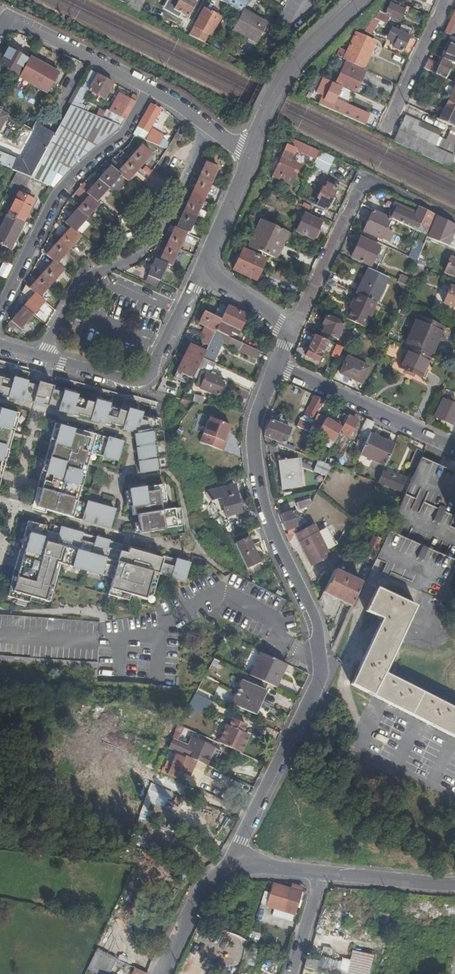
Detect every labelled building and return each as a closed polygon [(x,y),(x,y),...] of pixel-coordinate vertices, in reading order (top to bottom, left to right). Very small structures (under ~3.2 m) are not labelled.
[(139,11),(143,4),(136,0),(130,0),(127,4),(139,11)] [(196,1),(195,0),(180,0),(174,10),(187,17),(196,1)] [(206,3),(203,9),(211,13),(218,0),(208,0),(206,3)] [(234,29),(257,43),(268,24),(244,10),(249,0),(219,0),(243,12),(234,29)] [(375,19),(379,21),(384,24),(387,15),(400,21),(407,6),(392,0),(385,14),(380,12),(375,19)] [(188,35),(203,43),(208,34),(211,35),(220,18),(211,13),(203,9),(188,35)] [(454,15),(453,14),(445,32),(454,37),(454,11),(454,15)] [(373,18),(365,32),(370,34),(379,21),(375,19),(373,18)] [(403,52),(410,35),(393,27),(388,37),(396,41),(393,48),(403,52)] [(351,63),(364,69),(375,42),(356,33),(347,53),(341,50),(338,57),(344,60),(344,59),(351,62),(351,63)] [(453,39),(444,59),(453,63),(454,64),(454,40),(453,39)] [(208,46),(221,52),(224,46),(212,40),(208,46)] [(8,49),(0,64),(0,66),(18,75),(27,59),(21,56),(18,54),(8,49)] [(18,77),(46,93),(58,72),(29,56),(18,77)] [(362,78),(366,70),(364,69),(351,63),(344,60),(338,57),(337,57),(334,62),(344,67),(337,82),(356,91),(360,83),(354,80),(356,76),(362,78)] [(429,60),(425,69),(446,79),(453,63),(444,59),(443,59),(440,65),(429,60)] [(88,75),(71,106),(78,109),(89,90),(104,99),(107,94),(110,89),(113,83),(98,75),(95,79),(88,75)] [(320,104),(331,109),(341,113),(344,105),(335,100),(340,87),(333,84),(333,83),(324,78),(317,91),(326,96),(324,101),(323,100),(320,104)] [(442,121),(453,126),(454,122),(454,93),(452,99),(450,98),(450,99),(449,99),(447,104),(449,105),(442,121)] [(110,122),(121,127),(135,102),(131,100),(124,97),(121,102),(119,105),(116,104),(115,103),(110,111),(114,114),(110,122)] [(447,104),(439,120),(442,121),(449,105),(447,104)] [(145,119),(143,118),(135,132),(133,136),(135,136),(139,138),(143,130),(148,132),(160,110),(152,105),(145,119)] [(344,105),(341,113),(349,118),(353,109),(344,105)] [(71,106),(54,136),(31,178),(51,187),(52,187),(56,179),(70,150),(86,117),(119,130),(121,127),(110,122),(78,109),(71,106)] [(353,109),(349,118),(365,125),(369,115),(353,109)] [(399,131),(454,156),(454,157),(454,128),(452,127),(449,133),(451,134),(449,141),(417,127),(419,121),(406,115),(399,131)] [(56,179),(52,187),(53,188),(59,181),(71,169),(79,161),(89,153),(97,146),(104,141),(119,130),(86,117),(70,150),(56,179)] [(23,162),(15,159),(10,170),(13,171),(31,178),(54,136),(41,129),(23,162)] [(143,130),(139,138),(146,141),(151,134),(148,132),(143,130)] [(151,134),(146,141),(158,145),(162,137),(152,131),(151,134)] [(454,171),(454,168),(454,163),(451,162),(454,156),(399,131),(394,141),(454,171)] [(170,142),(163,138),(159,146),(166,149),(170,142)] [(316,159),(320,152),(292,138),(281,157),(290,161),(296,150),(316,159)] [(142,145),(130,160),(139,168),(152,154),(142,145)] [(0,152),(0,165),(10,170),(15,159),(0,152)] [(330,166),(334,158),(320,152),(316,159),(316,160),(330,166)] [(281,157),(273,175),(291,184),(300,166),(290,161),(281,157)] [(125,165),(123,163),(119,167),(111,160),(107,163),(118,173),(125,165)] [(139,168),(130,160),(125,165),(118,173),(120,175),(126,181),(127,181),(139,168)] [(327,173),(330,166),(316,160),(313,167),(327,173)] [(118,173),(107,163),(102,167),(107,172),(99,181),(108,189),(120,175),(118,173)] [(199,180),(210,186),(218,168),(207,163),(199,180)] [(152,172),(145,167),(143,171),(149,176),(152,172)] [(126,181),(120,175),(108,189),(114,194),(126,181)] [(203,202),(210,186),(199,180),(192,195),(186,193),(186,194),(203,202)] [(108,189),(99,181),(94,186),(91,190),(89,188),(83,184),(79,188),(96,202),(102,196),(108,189)] [(337,188),(327,184),(325,189),(322,188),(318,199),(320,200),(317,205),(327,210),(337,188)] [(87,219),(99,205),(96,202),(79,188),(75,194),(85,202),(80,207),(77,210),(87,219)] [(7,215),(23,222),(32,202),(17,194),(7,215)] [(196,218),(203,202),(186,194),(183,198),(189,201),(184,213),(196,218)] [(103,208),(109,201),(102,196),(96,202),(99,205),(103,208)] [(396,207),(397,204),(395,203),(389,217),(391,219),(396,207)] [(415,215),(416,213),(397,204),(396,207),(415,215)] [(411,225),(415,215),(396,207),(391,219),(410,227),(411,225)] [(433,224),(436,216),(418,207),(416,213),(415,215),(411,225),(418,228),(420,225),(423,226),(425,227),(427,221),(433,224)] [(75,232),(87,219),(77,210),(75,213),(65,224),(66,224),(71,228),(75,232)] [(390,220),(373,212),(364,232),(381,240),(390,220)] [(188,234),(196,218),(184,213),(180,222),(177,229),(187,233),(188,234)] [(23,222),(7,215),(0,230),(0,244),(9,249),(23,222)] [(321,222),(305,215),(297,231),(314,239),(321,222)] [(274,259),(287,232),(262,221),(249,247),(274,259)] [(432,224),(433,224),(427,221),(425,227),(423,231),(429,233),(432,224)] [(440,227),(432,224),(429,233),(428,236),(427,238),(435,241),(440,227)] [(179,250),(187,233),(177,229),(173,227),(171,226),(168,233),(172,234),(167,245),(179,250)] [(68,250),(80,237),(75,232),(71,228),(68,232),(59,242),(68,250)] [(370,266),(379,247),(361,238),(352,258),(370,266)] [(56,264),(68,250),(59,242),(50,252),(47,256),(52,261),(54,262),(56,264)] [(418,257),(423,244),(416,242),(411,254),(418,257)] [(171,267),(179,250),(167,245),(164,251),(162,256),(157,254),(155,259),(156,259),(167,265),(171,267)] [(265,260),(243,250),(234,270),(256,280),(265,260)] [(450,258),(445,272),(454,277),(454,260),(450,258)] [(160,282),(167,265),(156,259),(148,276),(160,282)] [(52,261),(40,274),(42,276),(54,262),(52,261)] [(0,266),(0,277),(7,279),(11,264),(1,262),(0,266)] [(51,284),(63,270),(56,264),(54,262),(42,276),(51,284)] [(368,269),(357,294),(376,302),(377,303),(388,278),(368,269)] [(157,288),(160,282),(148,276),(146,275),(143,282),(157,288)] [(400,275),(398,282),(406,285),(408,277),(400,275)] [(39,297),(51,284),(42,276),(33,285),(28,280),(25,286),(39,297)] [(33,316),(45,302),(39,297),(25,286),(22,293),(30,300),(23,308),(33,316)] [(450,286),(443,303),(454,308),(454,288),(450,286)] [(292,301),(278,294),(275,300),(289,307),(292,301)] [(357,294),(346,319),(365,328),(376,302),(357,294)] [(246,316),(227,306),(221,320),(215,331),(224,336),(226,332),(236,336),(246,316)] [(21,329),(33,316),(23,308),(11,322),(6,328),(18,335),(21,329)] [(215,331),(221,320),(204,312),(198,324),(203,326),(215,332),(215,331)] [(344,324),(327,316),(323,325),(325,326),(322,332),(337,339),(344,324)] [(418,318),(406,347),(408,348),(431,357),(442,327),(418,318)] [(215,332),(203,326),(202,330),(206,332),(210,333),(207,338),(211,340),(215,332)] [(264,354),(224,336),(215,331),(215,332),(211,340),(208,346),(205,352),(202,358),(215,364),(217,365),(221,355),(221,354),(224,347),(225,347),(227,344),(231,346),(230,346),(242,352),(242,353),(260,362),(264,354)] [(328,341),(315,335),(306,356),(318,362),(328,341)] [(203,337),(201,343),(208,346),(211,340),(207,338),(203,337)] [(202,358),(205,352),(190,345),(177,372),(192,379),(193,377),(196,370),(202,358)] [(332,356),(338,359),(343,348),(337,345),(332,356)] [(422,378),(431,358),(431,357),(408,348),(400,368),(422,378)] [(211,372),(215,364),(202,358),(196,370),(200,372),(203,373),(199,383),(197,388),(218,396),(224,381),(214,377),(209,375),(211,372)] [(368,368),(347,358),(340,374),(361,384),(368,368)] [(137,437),(144,474),(172,469),(165,432),(159,433),(157,421),(0,375),(0,396),(137,437)] [(318,413),(324,401),(315,396),(309,408),(318,413)] [(442,399),(434,417),(452,426),(454,420),(454,405),(442,399)] [(0,406),(0,461),(17,411),(0,406)] [(316,418),(318,413),(309,408),(306,414),(315,419),(316,418)] [(358,422),(347,416),(341,427),(335,442),(340,444),(344,435),(349,438),(358,422)] [(315,419),(308,433),(313,435),(321,420),(316,418),(315,419)] [(335,442),(341,427),(326,419),(318,433),(334,442),(335,442)] [(228,428),(207,421),(201,436),(222,445),(225,439),(228,428)] [(94,433),(62,422),(34,506),(44,508),(66,515),(94,433)] [(285,444),(291,430),(271,422),(265,437),(285,444)] [(395,445),(370,434),(360,455),(385,467),(395,445)] [(121,441),(105,436),(100,455),(115,459),(121,441)] [(424,448),(419,445),(414,456),(420,458),(424,448)] [(313,448),(308,456),(312,458),(317,449),(313,448)] [(421,459),(405,495),(376,561),(387,565),(382,576),(438,602),(454,564),(454,474),(421,459)] [(297,460),(280,463),(284,489),(301,487),(297,460)] [(325,464),(318,461),(314,472),(327,477),(332,466),(325,464)] [(380,483),(403,493),(404,492),(402,491),(406,479),(401,477),(400,479),(384,473),(380,483)] [(126,493),(131,518),(135,517),(136,522),(138,532),(182,524),(179,507),(172,508),(168,486),(126,493)] [(232,486),(205,493),(210,501),(221,498),(225,516),(238,513),(232,486)] [(113,508),(86,499),(80,519),(108,527),(113,508)] [(310,506),(311,505),(310,500),(298,504),(300,510),(310,506)] [(296,533),(303,520),(293,515),(292,512),(281,516),(286,531),(291,530),(291,532),(295,531),(296,533)] [(296,533),(294,537),(308,570),(327,562),(324,555),(315,532),(306,513),(303,520),(296,533)] [(47,527),(28,522),(8,592),(50,603),(61,565),(114,579),(111,591),(152,602),(160,575),(186,582),(191,565),(54,527),(52,534),(45,532),(47,527)] [(323,528),(315,532),(324,555),(335,550),(331,543),(329,544),(323,528)] [(248,540),(235,545),(246,569),(258,564),(248,540)] [(379,543),(373,540),(364,561),(369,563),(379,543)] [(362,586),(334,573),(323,596),(351,609),(362,586)] [(385,674),(416,608),(377,590),(367,613),(382,620),(352,686),(454,738),(454,710),(385,674)] [(275,688),(286,665),(265,656),(260,654),(250,677),(275,688)] [(214,681),(218,674),(214,672),(219,663),(212,659),(204,676),(214,681)] [(195,695),(208,701),(217,683),(203,677),(195,695)] [(237,693),(260,703),(265,692),(266,691),(242,681),(237,693)] [(255,714),(260,703),(237,693),(231,705),(255,715),(255,714)] [(195,695),(191,702),(207,709),(210,702),(208,701),(195,695)] [(242,732),(245,725),(231,719),(228,727),(226,726),(219,743),(241,753),(248,735),(242,732)] [(182,725),(176,738),(183,741),(189,728),(182,725)] [(193,737),(190,744),(183,741),(176,738),(171,750),(185,757),(195,761),(207,766),(215,747),(193,737)] [(188,776),(195,761),(185,757),(184,759),(175,756),(167,775),(176,779),(179,772),(188,776)] [(153,791),(170,799),(174,791),(157,783),(153,791)] [(283,909),(293,912),(300,890),(291,887),(286,885),(284,891),(289,893),(286,901),(283,909)] [(286,901),(289,893),(284,891),(281,890),(279,899),(280,899),(286,901)] [(283,909),(286,901),(280,899),(277,907),(283,909)] [(257,941),(260,932),(253,930),(250,939),(257,941)] [(106,933),(98,949),(116,957),(118,958),(125,943),(106,933)] [(241,959),(251,962),(257,947),(247,943),(241,959)] [(374,953),(354,948),(348,973),(370,973),(374,953)] [(88,968),(100,973),(108,973),(116,957),(98,949),(88,968)] [(320,961),(308,957),(305,967),(305,968),(317,972),(320,961)]
